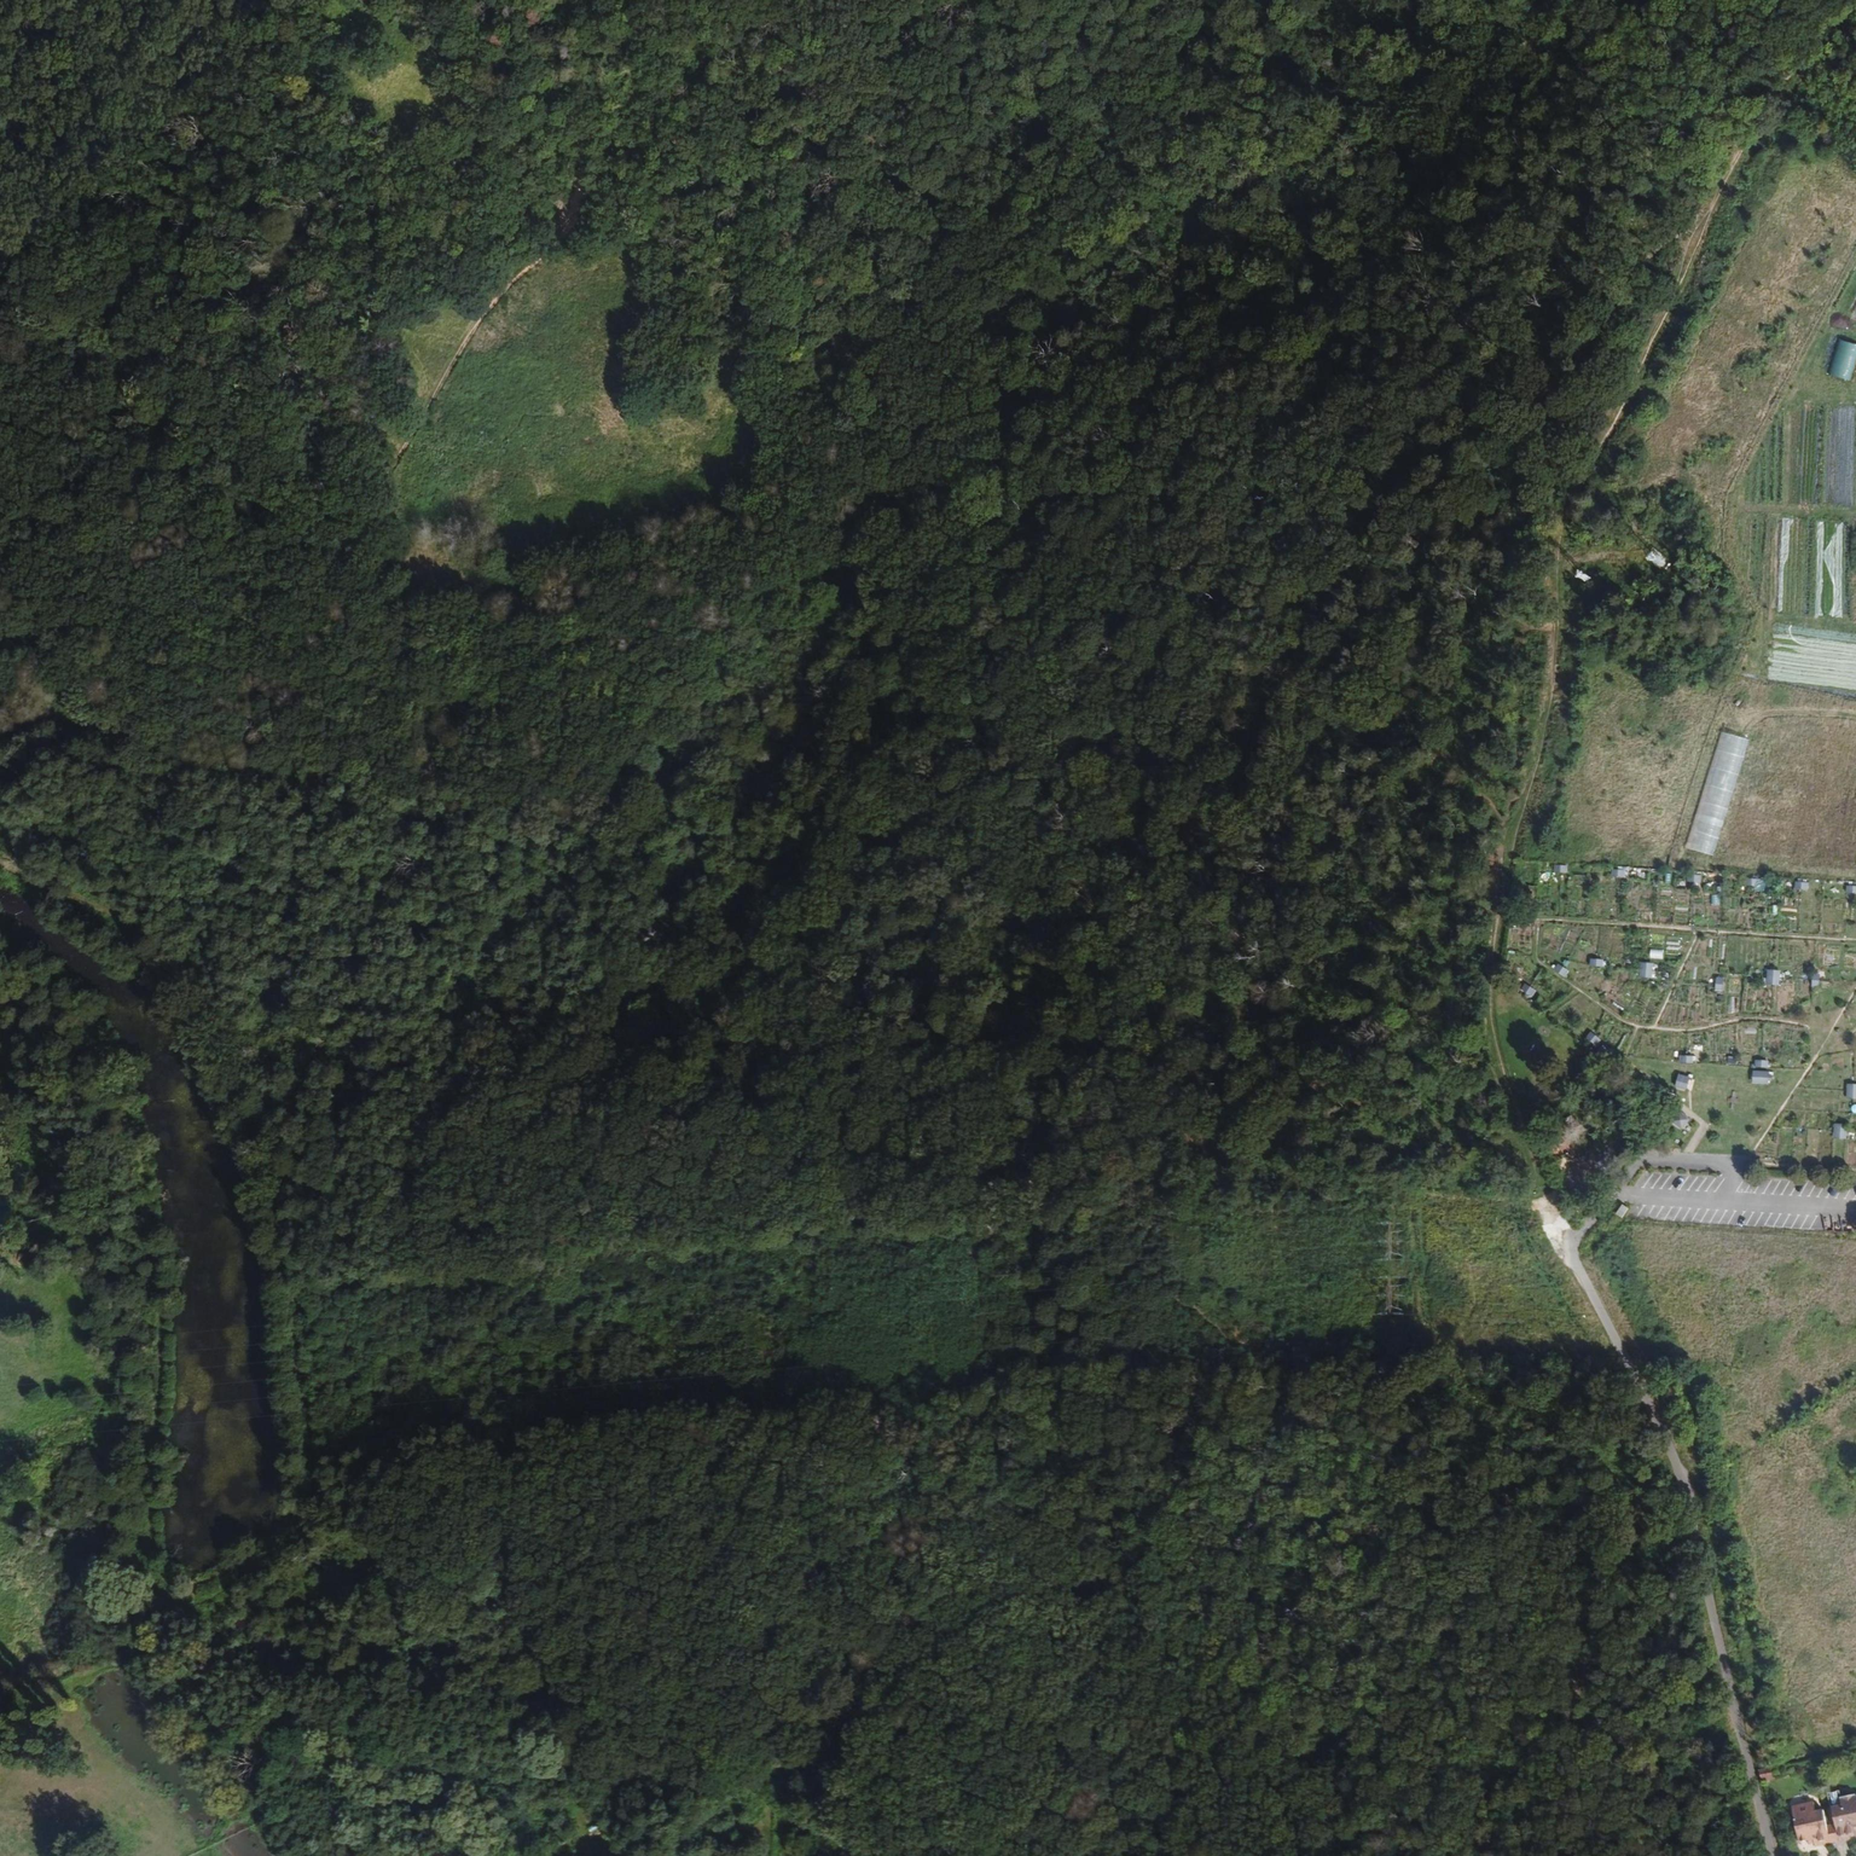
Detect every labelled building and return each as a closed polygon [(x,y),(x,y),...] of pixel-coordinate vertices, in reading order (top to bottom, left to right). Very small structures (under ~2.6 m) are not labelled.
[(1719,731),(1688,849),(1716,856),(1747,738),(1719,731)] [(1651,937),(1650,958),(1663,959),(1664,937),(1651,937)] [(1525,964),(1514,969),(1515,974),(1527,970),(1525,964)] [(1563,966),(1560,971),(1567,976),(1571,971),(1563,966)] [(1657,975),(1646,971),(1644,976),(1654,980),(1657,975)] [(1781,973),(1770,972),(1770,985),(1781,986),(1781,973)] [(1821,989),(1822,976),(1815,976),(1814,989),(1821,989)] [(1606,1032),(1597,1026),(1594,1030),(1602,1037),(1606,1032)] [(1591,1032),(1586,1037),(1596,1046),(1601,1040),(1591,1032)] [(1770,1084),(1770,1070),(1753,1070),(1753,1083),(1770,1084)] [(1696,1087),(1686,1088),(1687,1100),(1697,1099),(1696,1087)] [(1679,1116),(1670,1126),(1681,1136),(1690,1124),(1679,1116)] [(1850,1125),(1841,1120),(1838,1124),(1847,1131),(1850,1125)] [(1773,1779),(1771,1767),(1758,1770),(1762,1782),(1773,1779)] [(1840,1797),(1839,1791),(1828,1794),(1830,1806),(1832,1806),(1841,1804),(1840,1797)] [(1831,1843),(1855,1837),(1854,1829),(1855,1828),(1855,1796),(1855,1794),(1840,1797),(1841,1804),(1832,1806),(1832,1809),(1835,1820),(1835,1824),(1827,1825),(1831,1843)] [(1815,1846),(1831,1843),(1827,1825),(1824,1812),(1816,1814),(1814,1804),(1793,1809),(1800,1842),(1809,1840),(1814,1839),(1815,1843),(1815,1846)]
